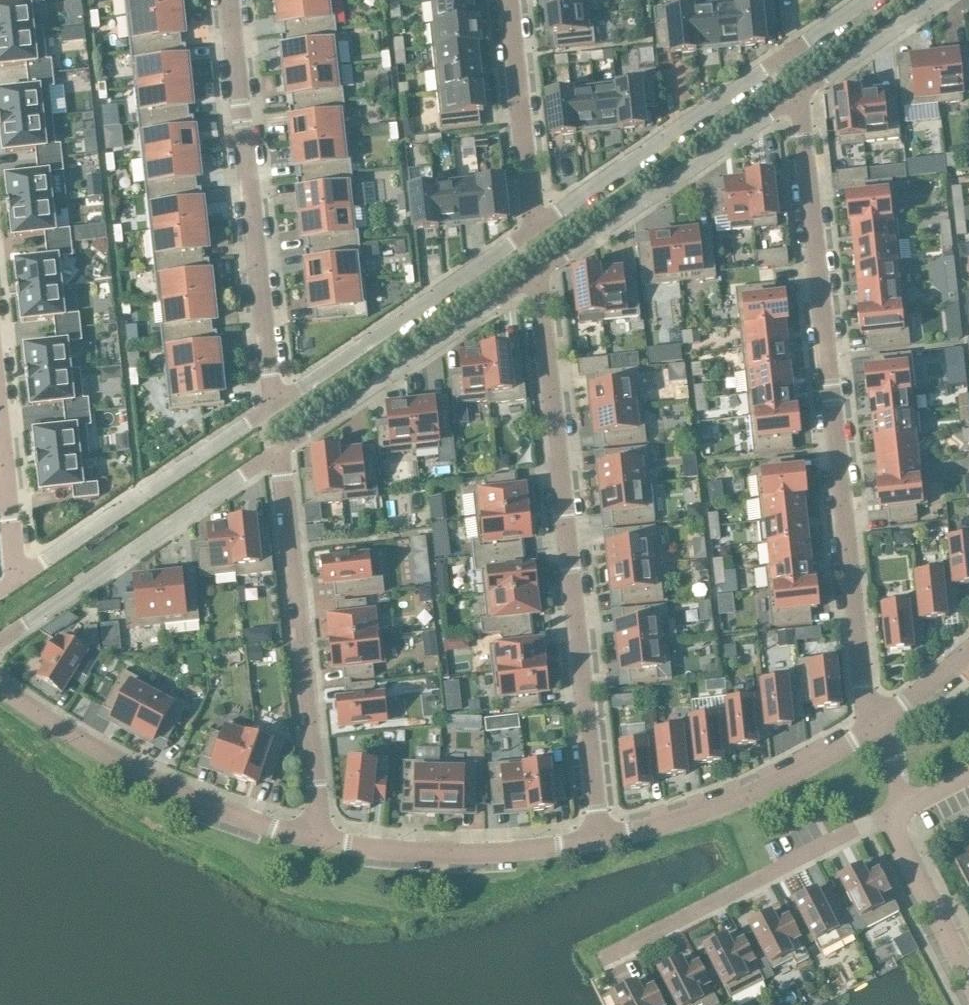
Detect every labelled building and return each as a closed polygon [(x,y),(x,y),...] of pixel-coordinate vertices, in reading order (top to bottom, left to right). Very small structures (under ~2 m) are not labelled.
[(43,32),(43,31),(33,32),(30,4),(45,3),(44,0),(19,0),(19,4),(0,6),(0,37),(43,32)] [(126,17),(181,11),(181,10),(177,10),(176,0),(124,0),(126,17)] [(333,0),(282,0),(277,1),(277,2),(278,14),(282,14),(284,35),(281,36),(336,30),(333,0)] [(436,25),(476,20),(473,20),(471,0),(451,0),(433,2),(436,25)] [(544,13),(590,8),(589,0),(543,0),(544,13)] [(713,3),(718,49),(732,47),(731,45),(740,44),(736,0),(713,3)] [(740,44),(740,47),(765,45),(762,25),(776,24),(773,0),(737,0),(736,0),(740,44)] [(695,49),(696,49),(704,48),(704,50),(718,49),(713,3),(690,5),(695,49)] [(672,55),(681,54),(696,52),(696,49),(695,49),(690,5),(666,8),(668,19),(654,21),(657,48),(671,47),(672,55)] [(390,7),(391,20),(400,19),(399,6),(390,7)] [(544,13),(546,26),(548,26),(549,36),(554,36),(555,49),(594,45),(590,8),(544,13)] [(183,25),(181,13),(181,11),(126,17),(130,53),(185,47),(185,46),(181,46),(179,25),(183,25)] [(476,20),(436,25),(438,47),(432,48),(479,43),(476,20)] [(340,66),(336,30),(281,36),(281,39),(282,38),(283,51),(286,50),(288,70),(284,71),(285,72),(340,66)] [(43,32),(0,37),(0,67),(26,64),(27,77),(52,74),(51,60),(46,61),(43,32)] [(395,53),(404,52),(402,38),(393,39),(395,53)] [(479,43),(432,48),(434,71),(478,66),(475,44),(479,44),(479,43)] [(185,49),(185,47),(130,53),(131,67),(137,68),(139,87),(134,88),(134,89),(189,83),(189,81),(185,82),(183,61),(186,61),(185,49)] [(395,53),(396,65),(405,64),(404,52),(395,53)] [(602,52),(576,55),(577,64),(603,61),(602,52)] [(958,60),(957,53),(947,54),(947,52),(933,53),(939,104),(962,102),(961,88),(968,87),(968,59),(958,60)] [(389,53),(381,53),(382,61),(389,61),(389,53)] [(939,104),(933,53),(919,55),(920,57),(910,58),(911,65),(897,67),(902,108),(939,104)] [(554,57),(555,67),(568,65),(567,56),(554,57)] [(389,61),(382,61),(382,69),(390,69),(389,61)] [(344,102),(340,66),(285,72),(285,74),(286,86),(290,86),(292,107),(288,107),(288,108),(344,102)] [(478,66),(434,71),(436,94),(483,89),(481,75),(479,75),(478,66)] [(52,74),(27,77),(29,89),(0,92),(0,122),(52,117),(49,88),(54,87),(52,74)] [(620,130),(644,127),(642,108),(655,106),(652,78),(639,80),(639,77),(614,80),(615,89),(619,126),(620,130)] [(191,96),(189,84),(189,83),(134,89),(138,124),(193,118),(193,117),(189,118),(187,97),(191,96)] [(398,85),(400,98),(409,97),(408,84),(398,85)] [(483,89),(436,94),(439,116),(440,131),(480,127),(479,113),(483,113),(482,103),(484,103),(483,89)] [(615,89),(593,91),(598,131),(611,130),(611,127),(619,126),(615,89)] [(593,91),(571,93),(575,131),(584,130),(584,133),(598,131),(593,91)] [(871,91),(857,92),(860,115),(862,136),(863,136),(864,143),(900,139),(898,125),(895,98),(884,99),(882,99),(881,92),(871,93),(871,91)] [(857,92),(843,94),(834,95),(839,146),(864,143),(863,136),(862,136),(857,92)] [(571,93),(547,96),(551,137),(576,135),(575,131),(571,93)] [(348,138),(347,137),(342,138),(340,117),(345,116),(344,102),(288,108),(289,110),(290,110),(291,122),(294,122),(296,142),(292,142),(292,144),(348,138)] [(52,117),(0,122),(0,130),(1,130),(3,153),(35,149),(36,161),(62,159),(60,145),(55,146),(52,117)] [(193,121),(193,118),(138,124),(142,160),(197,154),(197,153),(193,153),(191,133),(194,133),(192,121),(193,121)] [(396,123),(371,126),(372,133),(389,131),(397,131),(396,123)] [(397,131),(389,131),(390,141),(398,140),(397,131)] [(429,146),(441,144),(440,135),(428,136),(429,146)] [(416,147),(429,146),(428,136),(415,138),(416,147)] [(351,174),(348,138),(292,144),(293,146),(294,158),(298,157),(300,178),(300,179),(351,174)] [(473,139),(474,149),(488,147),(487,138),(473,139)] [(473,139),(461,141),(462,150),(474,149),(473,139)] [(198,168),(197,156),(197,154),(142,160),(146,196),(201,190),(201,189),(197,190),(194,168),(198,168)] [(944,155),(946,168),(955,167),(954,154),(944,155)] [(63,172),(62,159),(36,161),(38,174),(6,177),(8,200),(7,200),(8,207),(52,203),(48,174),(63,172)] [(867,183),(866,169),(835,173),(837,187),(852,186),(853,198),(846,199),(848,223),(852,223),(852,222),(895,218),(891,180),(867,183)] [(438,225),(434,188),(433,183),(432,173),(408,176),(407,176),(409,190),(414,232),(416,231),(416,228),(423,227),(423,231),(438,229),(438,225)] [(300,178),(296,179),(299,194),(302,193),(304,214),(304,215),(350,210),(365,208),(363,187),(353,188),(351,174),(300,179),(300,178)] [(747,178),(753,229),(777,226),(771,175),(747,178)] [(747,178),(734,179),(734,182),(724,183),(725,190),(711,191),(714,219),(728,218),(729,231),(753,229),(747,178)] [(482,224),(504,222),(507,222),(502,180),(478,183),(482,221),(482,224)] [(460,225),(456,185),(455,181),(433,183),(434,188),(438,225),(446,225),(446,227),(460,225)] [(482,221),(478,183),(456,185),(460,225),(474,224),(474,222),(482,221)] [(951,188),(952,201),(962,200),(960,187),(951,188)] [(201,192),(201,190),(146,196),(149,232),(205,226),(204,224),(201,225),(198,205),(201,204),(200,192),(201,192)] [(55,231),(52,203),(8,207),(9,215),(10,215),(12,237),(44,234),(46,246),(71,243),(69,230),(55,231)] [(953,210),(955,223),(964,222),(963,209),(953,210)] [(352,231),(350,210),(300,215),(300,217),(302,229),(306,229),(308,250),(304,250),(304,251),(359,245),(358,231),(352,231)] [(898,240),(895,218),(852,222),(852,223),(854,245),(898,240)] [(949,222),(939,223),(941,236),(950,235),(949,222)] [(956,236),(966,235),(964,222),(955,223),(956,236)] [(206,239),(205,228),(205,226),(149,232),(153,268),(209,262),(208,261),(204,261),(202,240),(206,239)] [(679,282),(716,278),(711,237),(698,238),(697,231),(687,232),(687,230),(673,231),(679,282)] [(679,282),(673,231),(659,233),(660,235),(650,237),(651,243),(637,245),(642,287),(679,282)] [(941,236),(942,248),(951,247),(950,235),(941,236)] [(900,263),(898,240),(854,245),(857,268),(900,263)] [(404,241),(394,242),(395,255),(405,254),(404,241)] [(72,257),(71,243),(46,246),(47,258),(15,262),(17,284),(17,292),(61,287),(58,258),(72,257)] [(363,281),(363,280),(357,281),(355,260),(361,260),(359,245),(304,251),(304,253),(305,253),(306,265),(310,265),(312,285),(308,285),(308,287),(363,281)] [(958,246),(959,259),(968,258),(968,245),(958,246)] [(788,265),(786,250),(756,253),(757,268),(788,265)] [(209,264),(209,262),(153,268),(157,303),(212,297),(212,296),(208,296),(206,276),(209,276),(208,264),(209,264)] [(903,286),(900,263),(857,268),(859,290),(903,286)] [(946,281),(955,280),(953,267),(944,268),(946,281)] [(597,270),(602,314),(601,314),(602,322),(640,317),(635,276),(622,277),(621,270),(611,271),(611,269),(597,270)] [(597,270),(573,273),(578,317),(601,314),(602,314),(597,270)] [(946,281),(947,294),(956,293),(955,280),(946,281)] [(367,318),(363,281),(308,287),(308,289),(309,301),(313,300),(316,322),(312,322),(312,324),(367,318)] [(786,322),(784,300),(784,297),(776,298),(774,285),(735,289),(739,326),(783,322),(786,322)] [(905,308),(903,286),(859,290),(862,312),(862,313),(905,308)] [(64,316),(61,287),(17,292),(18,299),(19,299),(22,322),(53,318),(55,331),(80,328),(79,314),(64,316)] [(214,311),(213,299),(212,297),(157,303),(157,304),(163,304),(165,324),(159,325),(161,339),(216,333),(216,332),(213,333),(210,312),(214,311)] [(956,303),(942,304),(943,318),(957,316),(956,303)] [(909,345),(905,308),(862,313),(862,312),(858,313),(861,337),(869,336),(870,350),(909,345)] [(785,344),(783,322),(739,326),(741,349),(785,344)] [(82,342),(80,328),(55,331),(56,343),(24,347),(27,369),(26,369),(27,377),(80,371),(80,370),(70,371),(67,343),(82,342)] [(691,331),(682,332),(683,345),(692,344),(699,343),(698,331),(691,332),(691,331)] [(217,335),(216,333),(161,339),(165,375),(220,369),(220,368),(216,368),(214,348),(217,347),(216,335),(217,335)] [(785,344),(741,349),(744,371),(788,367),(785,344)] [(681,346),(659,348),(661,364),(682,362),(681,346)] [(483,350),(489,404),(526,400),(521,355),(508,356),(507,348),(483,350)] [(489,404),(483,350),(470,352),(470,355),(460,356),(462,376),(450,378),(453,405),(489,402),(489,404)] [(871,358),(872,371),(864,372),(867,396),(871,396),(908,391),(908,392),(914,391),(910,353),(871,358)] [(596,374),(597,387),(590,387),(591,397),(589,397),(590,411),(642,406),(637,369),(608,372),(607,358),(577,362),(578,376),(596,374)] [(691,365),(693,377),(702,376),(701,364),(691,365)] [(788,367),(744,371),(746,394),(790,389),(788,367)] [(222,383),(220,371),(220,369),(165,375),(169,412),(224,406),(224,404),(220,404),(218,383),(222,383)] [(83,400),(80,371),(27,377),(27,384),(28,384),(31,407),(63,403),(64,415),(89,413),(88,399),(83,400)] [(964,371),(954,372),(956,386),(966,385),(964,371)] [(704,399),(703,386),(694,387),(695,400),(704,399)] [(686,387),(675,388),(676,399),(687,398),(686,387)] [(790,389),(746,394),(749,417),(793,412),(792,412),(790,389)] [(871,396),(873,418),(911,414),(911,413),(908,392),(908,391),(871,396)] [(968,408),(967,395),(958,396),(959,409),(968,408)] [(438,436),(451,434),(448,407),(435,408),(435,401),(425,402),(424,399),(410,401),(416,452),(440,450),(438,436)] [(695,400),(696,412),(706,412),(704,399),(695,400)] [(410,401),(396,403),(396,405),(387,406),(389,427),(376,428),(379,456),(416,452),(410,401)] [(642,406),(590,411),(592,425),(594,425),(596,434),(602,434),(604,447),(646,442),(642,406)] [(959,409),(961,422),(968,421),(968,411),(968,408),(959,409)] [(749,417),(753,454),(792,450),(791,436),(799,436),(796,411),(792,412),(793,412),(749,417)] [(911,413),(911,414),(873,418),(875,441),(913,437),(913,438),(919,437),(917,412),(911,413)] [(91,426),(89,413),(64,415),(65,428),(33,431),(36,454),(35,454),(36,461),(89,456),(86,427),(91,426)] [(916,459),(913,438),(913,437),(875,441),(878,463),(916,459)] [(599,490),(650,485),(646,448),(604,452),(606,466),(599,466),(600,476),(597,477),(599,490)] [(336,451),(342,502),(378,498),(374,457),(361,458),(360,451),(350,452),(350,449),(336,451)] [(336,451),(312,454),(315,476),(302,477),(305,506),(342,502),(336,451)] [(89,457),(89,456),(36,461),(37,469),(40,491),(72,488),(73,500),(99,497),(97,484),(83,485),(80,458),(89,457)] [(507,457),(495,458),(496,470),(509,469),(507,457)] [(765,461),(767,474),(755,476),(758,499),(802,495),(805,495),(803,470),(795,471),(793,458),(765,461)] [(918,481),(916,460),(916,459),(878,463),(880,486),(918,482),(918,481)] [(696,466),(682,467),(684,480),(697,479),(696,466)] [(475,517),(527,512),(524,487),(515,488),(514,475),(484,478),(485,489),(476,490),(476,492),(473,493),(475,517)] [(709,503),(724,502),(722,481),(707,483),(709,503)] [(877,486),(879,510),(887,509),(889,523),(917,520),(915,506),(927,505),(924,481),(918,481),(918,482),(880,486),(877,486)] [(650,485),(599,490),(600,504),(603,504),(604,514),(611,513),(612,526),(654,522),(650,485)] [(758,499),(760,523),(766,522),(766,521),(804,517),(802,495),(758,499)] [(699,506),(686,507),(687,519),(700,518),(699,506)] [(473,557),(522,552),(521,538),(530,537),(527,511),(527,512),(475,517),(478,543),(472,544),(473,557)] [(718,527),(717,514),(708,515),(709,528),(718,527)] [(806,540),(804,517),(766,521),(766,522),(769,544),(806,540)] [(231,523),(236,571),(236,573),(272,570),(268,528),(255,529),(254,521),(231,523)] [(231,523),(217,525),(217,528),(207,529),(210,549),(197,551),(200,575),(236,571),(231,523)] [(323,526),(306,528),(307,542),(324,541),(323,526)] [(659,564),(655,527),(613,531),(614,545),(608,546),(609,555),(606,556),(607,569),(659,564)] [(718,527),(709,528),(710,540),(720,539),(718,527)] [(910,532),(894,533),(895,544),(911,543),(910,532)] [(968,584),(968,533),(948,535),(953,580),(954,580),(955,586),(968,584)] [(425,537),(414,539),(415,549),(426,547),(425,537)] [(769,544),(771,566),(771,567),(809,563),(806,540),(769,544)] [(703,547),(695,548),(696,557),(704,556),(703,547)] [(445,548),(434,549),(435,560),(446,559),(445,548)] [(483,596),(536,590),(533,564),(524,565),(522,552),(473,557),(475,572),(481,571),(483,596)] [(321,560),(324,585),(334,584),(335,598),(383,593),(382,578),(376,578),(373,554),(321,560)] [(712,560),(714,573),(723,572),(722,559),(712,560)] [(705,560),(695,561),(696,571),(706,570),(705,560)] [(811,585),(809,563),(771,567),(771,566),(765,567),(768,590),(811,585)] [(659,564),(607,569),(609,583),(612,583),(613,593),(619,592),(621,605),(663,601),(659,564)] [(922,621),(935,619),(945,618),(944,610),(957,609),(955,586),(954,580),(953,580),(941,581),(939,567),(915,570),(918,598),(919,597),(922,621)] [(714,573),(715,586),(725,585),(723,572),(714,573)] [(157,574),(162,625),(198,622),(194,580),(182,581),(181,574),(171,575),(171,573),(157,574)] [(157,574),(143,576),(144,578),(134,579),(136,600),(123,601),(126,629),(162,625),(157,574)] [(811,585),(768,590),(772,627),(811,623),(809,610),(817,609),(815,584),(811,585)] [(431,590),(419,591),(420,602),(432,601),(431,590)] [(502,632),(531,629),(529,615),(538,614),(536,590),(483,596),(486,618),(480,619),(481,634),(502,632)] [(887,653),(902,651),(911,650),(911,642),(924,640),(922,621),(919,597),(918,598),(882,602),(887,653)] [(328,618),(331,642),(378,637),(375,612),(368,612),(366,600),(336,603),(337,617),(328,618)] [(119,602),(98,604),(99,614),(120,612),(119,602)] [(616,648),(660,643),(658,620),(651,621),(649,608),(622,610),(623,624),(616,625),(617,634),(615,635),(616,648)] [(87,611),(89,624),(98,623),(97,610),(87,611)] [(711,618),(702,619),(704,638),(713,637),(711,618)] [(544,666),(541,642),(532,643),(531,629),(502,632),(503,644),(493,645),(493,648),(490,648),(492,671),(544,666)] [(250,630),(243,631),(244,646),(259,644),(258,636),(250,630)] [(791,631),(778,632),(779,648),(793,646),(791,631)] [(435,632),(422,633),(423,646),(436,644),(435,632)] [(331,642),(330,642),(333,668),(343,667),(344,681),(373,677),(372,666),(381,665),(381,662),(385,662),(382,636),(378,637),(331,642)] [(455,638),(443,639),(445,651),(456,650),(455,638)] [(39,680),(43,683),(40,687),(54,695),(57,691),(61,694),(75,671),(86,679),(102,654),(79,639),(74,647),(64,641),(61,645),(57,642),(55,645),(51,643),(42,656),(46,659),(44,662),(48,665),(39,680)] [(616,648),(618,662),(620,662),(621,672),(628,671),(630,684),(657,681),(656,668),(670,666),(667,642),(660,643),(616,648)] [(735,644),(723,645),(724,659),(736,657),(735,644)] [(259,648),(247,649),(248,661),(261,659),(259,648)] [(800,687),(802,704),(814,702),(815,711),(839,708),(834,657),(796,661),(799,688),(800,687)] [(718,665),(703,666),(705,679),(719,677),(718,665)] [(544,666),(492,671),(495,696),(500,696),(500,699),(508,698),(510,709),(539,706),(538,693),(547,691),(544,666)] [(155,688),(122,671),(103,708),(114,714),(111,720),(119,725),(118,727),(130,734),(155,688)] [(764,693),(768,729),(791,726),(790,718),(803,716),(802,704),(800,687),(799,688),(787,689),(785,675),(761,678),(762,693),(764,693)] [(439,677),(426,678),(427,690),(440,689),(439,677)] [(719,680),(708,681),(709,690),(720,689),(719,680)] [(337,701),(340,727),(386,722),(383,694),(375,695),(374,683),(345,686),(346,700),(337,701)] [(155,688),(130,734),(143,740),(144,738),(152,742),(156,736),(167,742),(187,705),(155,688)] [(730,724),(733,748),(756,745),(755,737),(768,736),(768,729),(764,693),(762,693),(726,697),(729,724),(730,724)] [(629,695),(615,696),(615,708),(630,707),(629,695)] [(693,722),(698,765),(721,762),(720,754),(733,753),(733,748),(730,724),(729,724),(717,725),(715,711),(691,714),(692,723),(693,722)] [(456,717),(446,717),(446,727),(456,727),(456,717)] [(499,718),(483,719),(485,732),(500,730),(499,718)] [(251,727),(250,727),(249,729),(228,722),(223,735),(211,731),(202,757),(214,762),(212,768),(221,771),(220,774),(233,779),(251,727)] [(658,735),(662,778),(685,775),(684,767),(698,765),(693,722),(692,723),(655,727),(656,735),(658,735)] [(233,779),(256,786),(258,778),(270,783),(286,739),(251,727),(233,779)] [(620,739),(625,791),(650,788),(649,780),(662,778),(658,735),(656,735),(620,739)] [(345,807),(370,809),(371,801),(383,802),(388,759),(351,755),(345,807)] [(524,761),(530,812),(554,809),(553,801),(565,800),(562,771),(549,772),(548,758),(524,761)] [(439,762),(403,761),(402,803),(415,804),(414,811),(424,811),(424,814),(438,814),(439,762)] [(524,761),(488,765),(492,806),(505,805),(506,812),(516,811),(516,814),(530,812),(524,761)] [(439,762),(438,814),(452,814),(452,811),(462,812),(462,805),(475,805),(476,763),(439,762)] [(955,861),(968,888),(968,887),(968,854),(955,861)] [(899,912),(875,866),(863,872),(861,868),(839,879),(865,930),(899,912)] [(816,891),(794,902),(820,953),(854,935),(830,889),(818,895),(816,891)] [(797,936),(785,912),(773,919),(771,914),(749,925),(772,970),(792,959),(796,966),(809,959),(803,948),(797,936)] [(764,982),(740,936),(728,942),(726,937),(704,948),(730,999),(764,982)] [(695,959),(683,965),(681,960),(659,972),(676,1004),(719,1004),(695,959)] [(650,982),(638,988),(636,984),(614,995),(619,1004),(662,1004),(650,982)]
